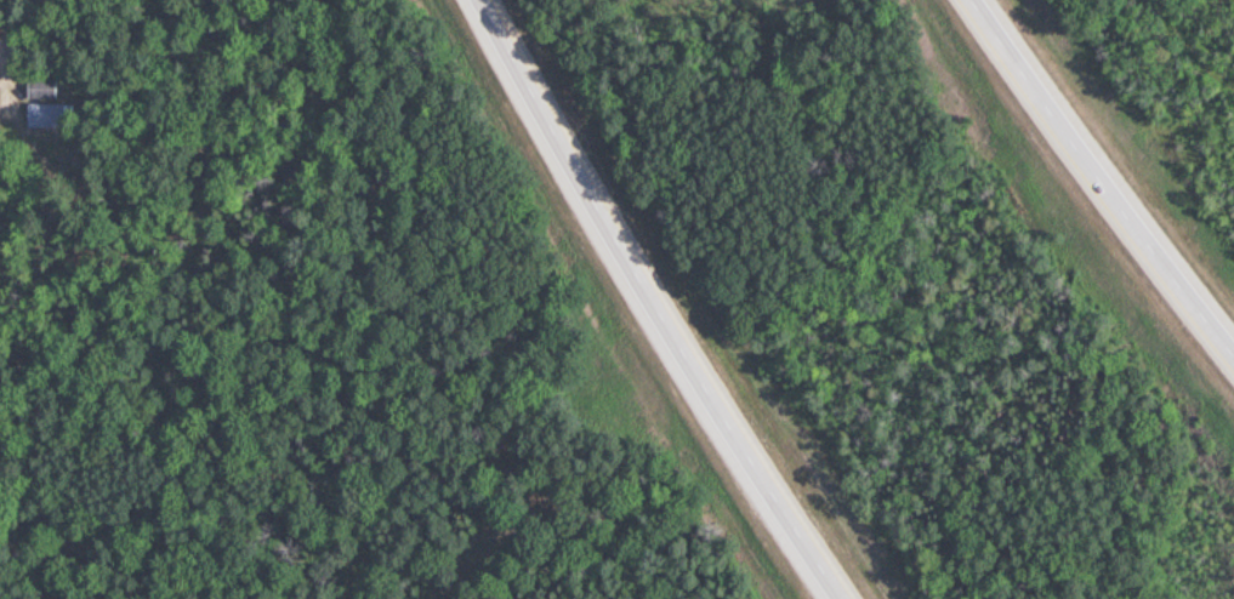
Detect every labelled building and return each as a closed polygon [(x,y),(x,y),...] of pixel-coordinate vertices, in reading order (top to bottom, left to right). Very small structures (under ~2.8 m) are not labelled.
[(25,98),(58,98),(58,72),(25,72),(25,98)] [(78,102),(25,102),(25,126),(78,126),(78,102)]
